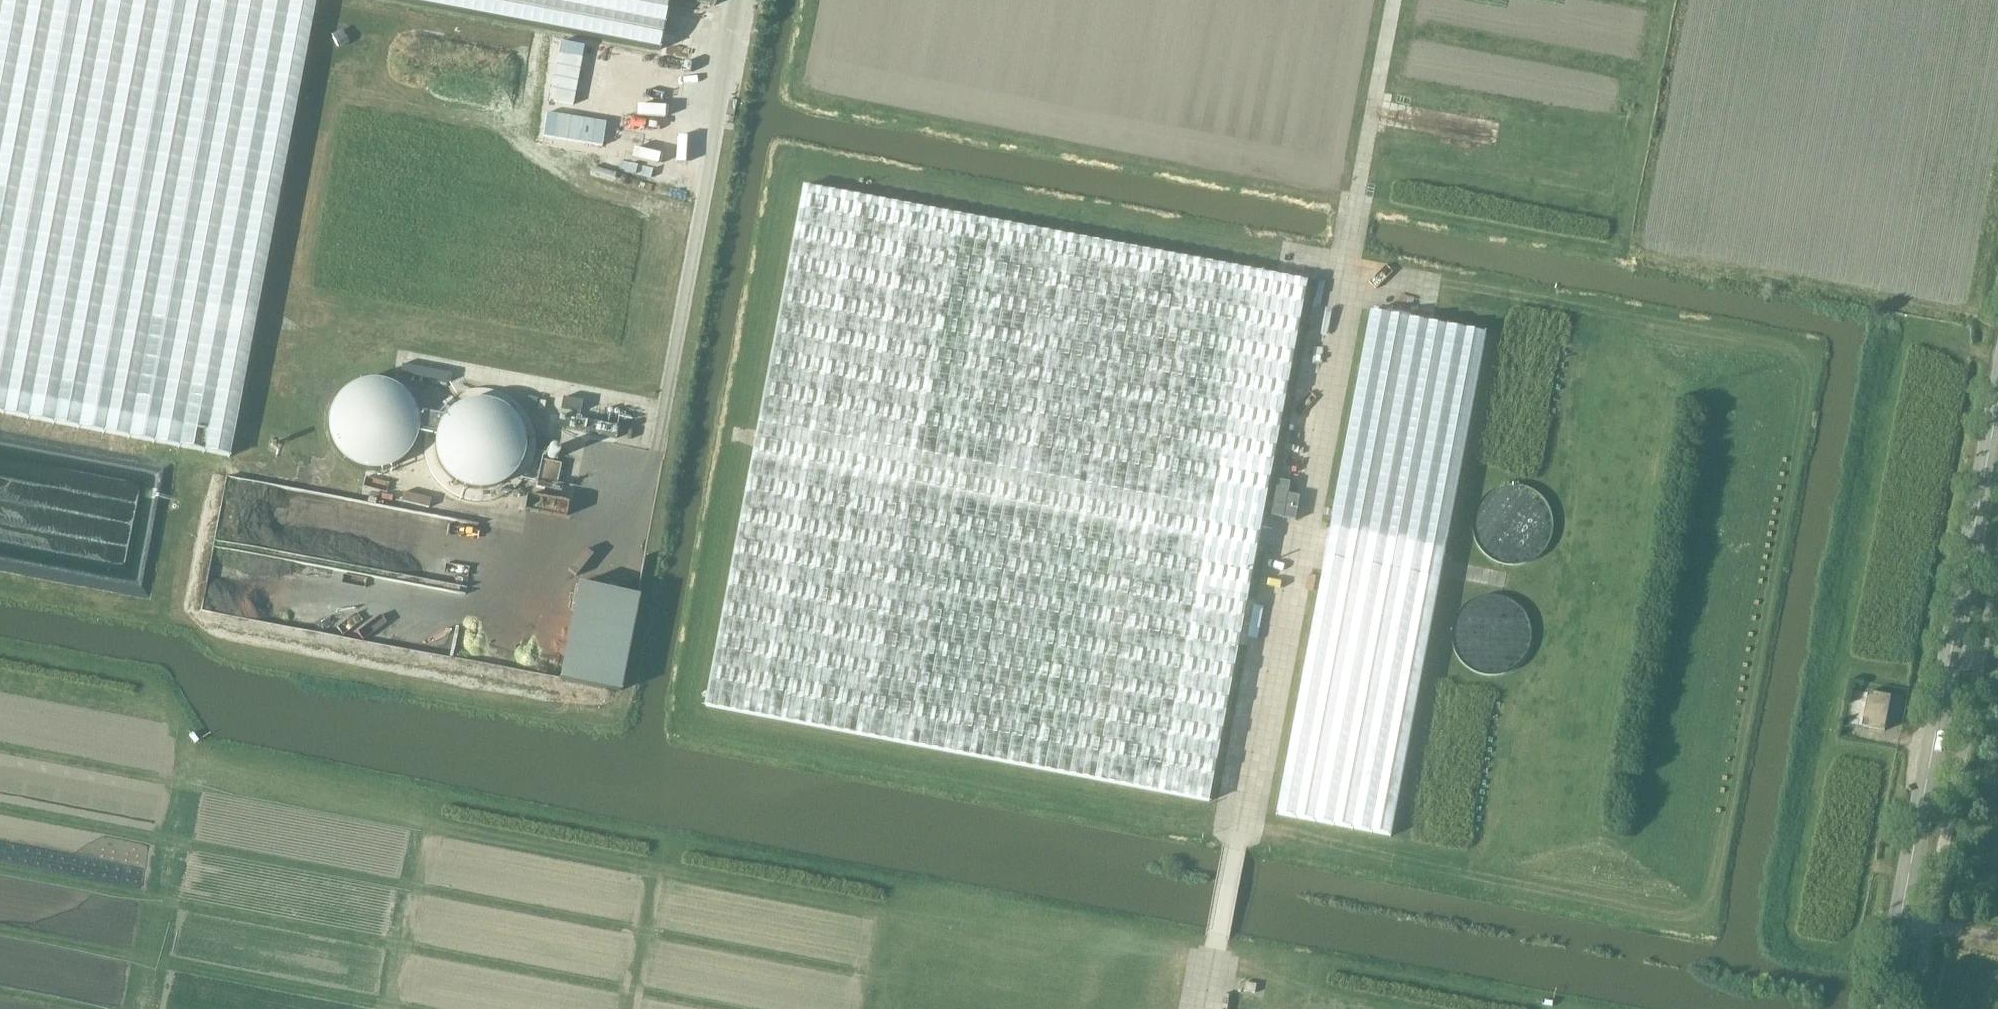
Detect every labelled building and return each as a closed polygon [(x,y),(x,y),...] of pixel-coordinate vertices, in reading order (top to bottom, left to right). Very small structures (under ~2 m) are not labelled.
[(235,458),(321,0),(0,0),(0,414),(235,458)] [(658,49),(667,0),(400,0),(658,49)] [(803,185),(705,706),(1209,801),(1307,280),(803,185)] [(1411,322),(1407,693),(1460,694),(1465,323),(1411,322)] [(1289,486),(1277,484),(1270,520),(1294,524),(1299,500),(1287,498),(1289,486)] [(1884,731),(1890,696),(1866,692),(1860,727),(1884,731)]
